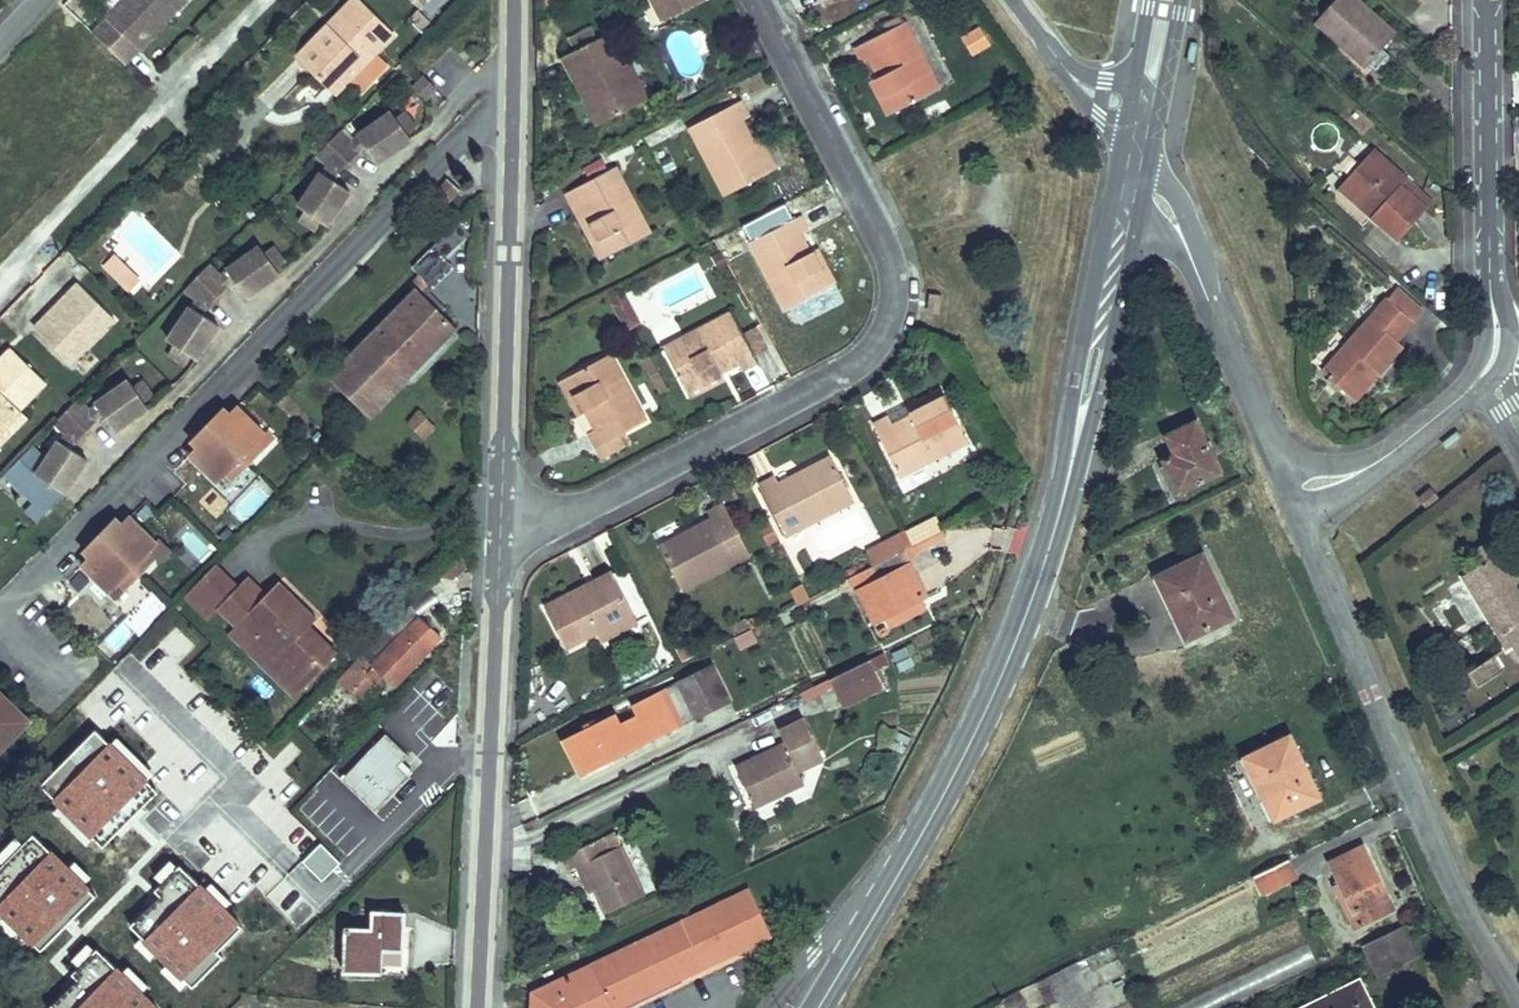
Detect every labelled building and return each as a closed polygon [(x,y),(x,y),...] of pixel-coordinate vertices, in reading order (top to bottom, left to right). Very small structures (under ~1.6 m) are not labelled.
[(125,64),(150,38),(146,34),(164,15),(169,19),(187,0),(123,0),(92,32),(125,64)] [(334,32),(361,4),(357,0),(353,0),(328,26),(334,32)] [(701,0),(654,0),(664,19),(701,0)] [(1358,0),(1335,0),(1316,21),(1366,66),(1395,34),(1358,0)] [(298,56),(329,85),(356,58),(363,65),(373,54),(393,35),(361,4),(334,32),(328,26),(298,56)] [(411,18),(421,28),(429,21),(419,11),(411,18)] [(1116,34),(1119,15),(1112,13),(1108,33),(1116,34)] [(146,34),(150,38),(169,19),(164,15),(146,34)] [(854,47),(872,82),(878,79),(895,112),(939,90),(904,22),(854,47)] [(966,35),(976,53),(990,45),(980,27),(966,35)] [(599,125),(641,103),(622,65),(619,67),(604,36),(564,57),(599,125)] [(329,85),(336,92),(349,79),(362,92),(387,67),(373,54),(363,65),(356,58),(329,85)] [(628,62),(622,65),(641,103),(647,100),(628,62)] [(414,86),(426,98),(435,89),(423,77),(414,86)] [(878,79),(872,82),(889,115),(895,112),(878,79)] [(1200,110),(1204,91),(1196,89),(1192,109),(1200,110)] [(725,195),(769,172),(752,141),(741,120),(749,116),(741,100),(689,127),(725,195)] [(328,142),(347,161),(364,144),(376,161),(409,137),(405,131),(395,117),(390,110),(357,134),(358,135),(351,141),(340,130),(328,142)] [(395,117),(405,131),(413,125),(403,111),(395,117)] [(752,141),(769,172),(775,169),(758,137),(752,141)] [(298,205),(326,223),(348,190),(330,178),(347,161),(328,142),(317,154),(328,165),(322,172),(321,171),(298,205)] [(1398,241),(1427,208),(1401,185),(1407,179),(1373,148),(1344,180),(1377,209),(1371,216),(1398,241)] [(601,158),(581,165),(585,177),(605,169),(601,158)] [(615,167),(566,193),(574,208),(581,204),(608,256),(651,233),(615,167)] [(435,191),(448,204),(460,190),(447,178),(435,191)] [(1401,185),(1427,208),(1433,202),(1407,179),(1401,185)] [(1377,209),(1344,180),(1338,187),(1371,216),(1377,209)] [(581,204),(574,208),(602,259),(608,256),(581,204)] [(300,219),(314,228),(320,219),(306,210),(300,219)] [(750,242),(785,309),(830,286),(812,252),(809,253),(800,235),(808,230),(801,216),(750,242)] [(448,232),(460,244),(470,234),(458,222),(448,232)] [(433,246),(445,258),(460,244),(448,232),(433,246)] [(197,277),(216,296),(233,279),(245,296),(279,273),(274,266),(264,252),(260,245),(226,269),(227,270),(221,277),(209,265),(197,277)] [(264,252),(274,266),(282,260),(273,246),(264,252)] [(421,292),(441,312),(445,308),(429,292),(454,268),(433,246),(412,267),(429,284),(421,292)] [(812,252),(830,286),(836,282),(818,249),(812,252)] [(104,265),(116,277),(126,267),(113,255),(104,265)] [(116,277),(130,290),(139,281),(126,267),(116,277)] [(409,377),(457,328),(421,292),(429,284),(420,275),(411,284),(416,289),(369,337),(409,377)] [(188,354),(195,358),(217,325),(199,313),(216,296),(197,277),(186,289),(197,300),(191,307),(190,306),(167,340),(174,344),(188,354)] [(114,318),(78,283),(49,313),(68,332),(54,347),(70,363),(114,318)] [(1388,298),(1414,321),(1422,311),(1397,288),(1388,298)] [(606,295),(612,305),(621,300),(616,290),(606,295)] [(931,293),(928,312),(939,314),(942,295),(931,293)] [(625,298),(621,300),(612,305),(625,329),(639,322),(625,298)] [(1414,321),(1388,298),(1322,372),(1350,396),(1373,369),(1378,373),(1402,345),(1396,340),(1414,321)] [(35,328),(54,347),(68,332),(49,313),(35,328)] [(756,362),(754,357),(741,334),(730,313),(664,348),(687,391),(721,373),(720,371),(737,361),(742,369),(756,362)] [(741,334),(754,357),(769,350),(756,326),(741,334)] [(330,377),(370,417),(409,377),(369,337),(330,377)] [(168,353),(182,363),(188,354),(174,344),(168,353)] [(7,426),(12,431),(26,416),(19,409),(45,382),(11,349),(0,361),(0,368),(1,369),(0,370),(0,432),(7,426)] [(610,354),(565,378),(583,412),(586,411),(596,429),(587,433),(595,448),(596,447),(624,432),(645,421),(610,354)] [(1373,369),(1350,396),(1354,400),(1378,373),(1373,369)] [(721,373),(687,391),(691,399),(725,381),(721,373)] [(583,412),(565,378),(560,381),(578,415),(583,412)] [(66,411),(85,430),(102,413),(114,430),(148,406),(143,400),(133,386),(129,379),(96,402),(97,403),(90,410),(78,398),(66,411)] [(133,386),(143,400),(152,393),(142,379),(133,386)] [(910,414),(944,396),(941,391),(907,408),(910,414)] [(967,441),(944,396),(910,414),(907,408),(874,425),(899,475),(967,441)] [(190,454),(217,481),(224,473),(232,481),(265,447),(257,439),(264,432),(237,405),(229,413),(223,407),(191,440),(197,446),(190,454)] [(57,489),(64,493),(86,459),(68,447),(85,430),(66,411),(55,422),(67,434),(60,440),(59,440),(36,475),(43,479),(57,489)] [(408,424),(421,436),(432,424),(420,412),(408,424)] [(1221,473),(1196,421),(1165,435),(1175,454),(1162,460),(1179,494),(1221,473)] [(432,424),(421,436),(425,439),(436,427),(432,424)] [(12,431),(7,426),(0,432),(0,443),(12,431)] [(1446,449),(1462,437),(1457,430),(1441,443),(1446,449)] [(312,437),(319,444),(324,438),(318,431),(312,437)] [(257,439),(265,447),(272,440),(264,432),(257,439)] [(624,432),(596,447),(603,458),(630,444),(624,432)] [(785,536),(853,500),(831,457),(778,484),(774,476),(759,484),(785,536)] [(37,488),(51,498),(57,489),(43,479),(37,488)] [(1431,489),(1419,499),(1426,507),(1438,497),(1431,489)] [(659,546),(682,590),(750,554),(723,503),(708,511),(712,519),(659,546)] [(138,514),(145,521),(154,511),(147,505),(138,514)] [(129,516),(122,523),(116,518),(84,551),(90,556),(82,564),(109,591),(117,583),(125,591),(158,557),(150,550),(157,542),(129,516)] [(936,516),(905,531),(906,532),(913,545),(943,530),(936,516)] [(759,528),(768,545),(778,539),(769,522),(759,528)] [(219,536),(225,543),(234,534),(228,527),(219,536)] [(943,530),(913,545),(920,549),(941,537),(943,530)] [(906,532),(894,539),(900,552),(902,551),(913,545),(906,532)] [(1513,583),(1518,580),(1518,579),(1494,537),(1468,553),(1476,567),(1496,555),(1513,583)] [(867,552),(874,565),(900,552),(894,539),(867,552)] [(902,551),(909,564),(920,549),(913,545),(902,551)] [(438,575),(456,580),(466,569),(469,558),(466,549),(455,558),(438,575)] [(925,596),(909,564),(902,551),(900,552),(874,565),(840,582),(843,588),(851,584),(855,593),(859,591),(874,622),(885,617),(890,627),(926,608),(921,598),(925,596)] [(1202,555),(1163,574),(1174,596),(1168,599),(1187,638),(1231,617),(1202,555)] [(1513,583),(1496,555),(1462,575),(1507,649),(1518,642),(1518,593),(1513,583)] [(185,597),(208,620),(219,608),(218,607),(239,586),(216,565),(185,597)] [(597,634),(634,614),(612,572),(545,607),(566,647),(596,632),(597,634)] [(1174,596),(1163,574),(1157,576),(1168,599),(1174,596)] [(239,586),(258,604),(266,595),(248,577),(239,586)] [(337,653),(310,626),(317,619),(279,582),(266,595),(258,604),(239,586),(218,607),(219,608),(237,625),(252,640),(259,633),(280,654),(273,661),(288,675),(292,672),(306,685),(337,653)] [(109,591),(117,599),(125,591),(117,583),(109,591)] [(801,585),(790,591),(797,604),(808,598),(801,585)] [(411,604),(337,680),(350,692),(375,666),(386,677),(395,686),(442,638),(419,616),(421,614),(411,604)] [(634,614),(597,634),(600,641),(638,621),(634,614)] [(734,635),(749,627),(745,620),(730,628),(734,635)] [(229,633),(295,697),(306,685),(292,672),(288,675),(273,661),(280,654),(259,633),(252,640),(237,625),(229,633)] [(906,647),(892,654),(900,671),(914,664),(906,647)] [(1503,671),(1493,655),(1468,671),(1478,686),(1503,671)] [(843,706),(882,687),(869,659),(829,678),(843,706)] [(731,700),(714,664),(681,680),(699,716),(731,700)] [(350,692),(361,703),(386,677),(375,666),(350,692)] [(876,673),(882,687),(887,684),(881,671),(876,673)] [(581,775),(606,763),(602,754),(608,751),(610,755),(629,745),(631,750),(678,726),(665,701),(683,692),(678,681),(671,685),(665,688),(632,704),(637,714),(619,723),(614,713),(563,739),(581,775)] [(14,730),(5,721),(17,709),(0,692),(0,745),(14,730)] [(665,701),(678,726),(696,717),(683,692),(665,701)] [(5,721),(14,730),(27,718),(17,709),(5,721)] [(736,767),(754,806),(804,782),(798,771),(823,759),(804,718),(779,730),(786,743),(736,767)] [(342,779),(375,811),(409,776),(398,766),(403,761),(408,755),(386,733),(342,779)] [(1289,736),(1251,755),(1261,777),(1256,780),(1275,819),(1319,798),(1289,736)] [(602,754),(606,763),(631,750),(629,745),(610,755),(608,751),(602,754)] [(1261,777),(1251,755),(1245,757),(1256,780),(1261,777)] [(398,766),(409,776),(413,771),(403,761),(398,766)] [(568,870),(576,866),(582,864),(593,888),(605,914),(645,896),(615,831),(562,856),(568,870)] [(1329,861),(1339,882),(1345,894),(1341,896),(1356,927),(1393,909),(1362,845),(1329,861)] [(1294,877),(1286,860),(1255,875),(1263,892),(1294,877)] [(582,864),(576,866),(587,890),(593,888),(582,864)] [(1345,894),(1339,882),(1335,884),(1341,896),(1345,894)] [(534,992),(533,1007),(618,1007),(771,935),(750,890),(534,992)] [(346,927),(344,972),(382,973),(383,950),(404,951),(405,912),(372,911),(372,928),(346,927)] [(233,929),(240,934),(243,930),(237,925),(233,929)] [(1416,955),(1402,926),(1364,945),(1377,974),(1416,955)] [(1076,962),(1061,970),(1080,1007),(1088,1007),(1096,1004),(1076,962)] [(1061,970),(1047,977),(1062,1007),(1080,1007),(1061,970)] [(1359,980),(1303,1007),(1373,1007),(1359,980)] [(1022,996),(1003,1002),(1005,1007),(1026,1007),(1022,996)]
